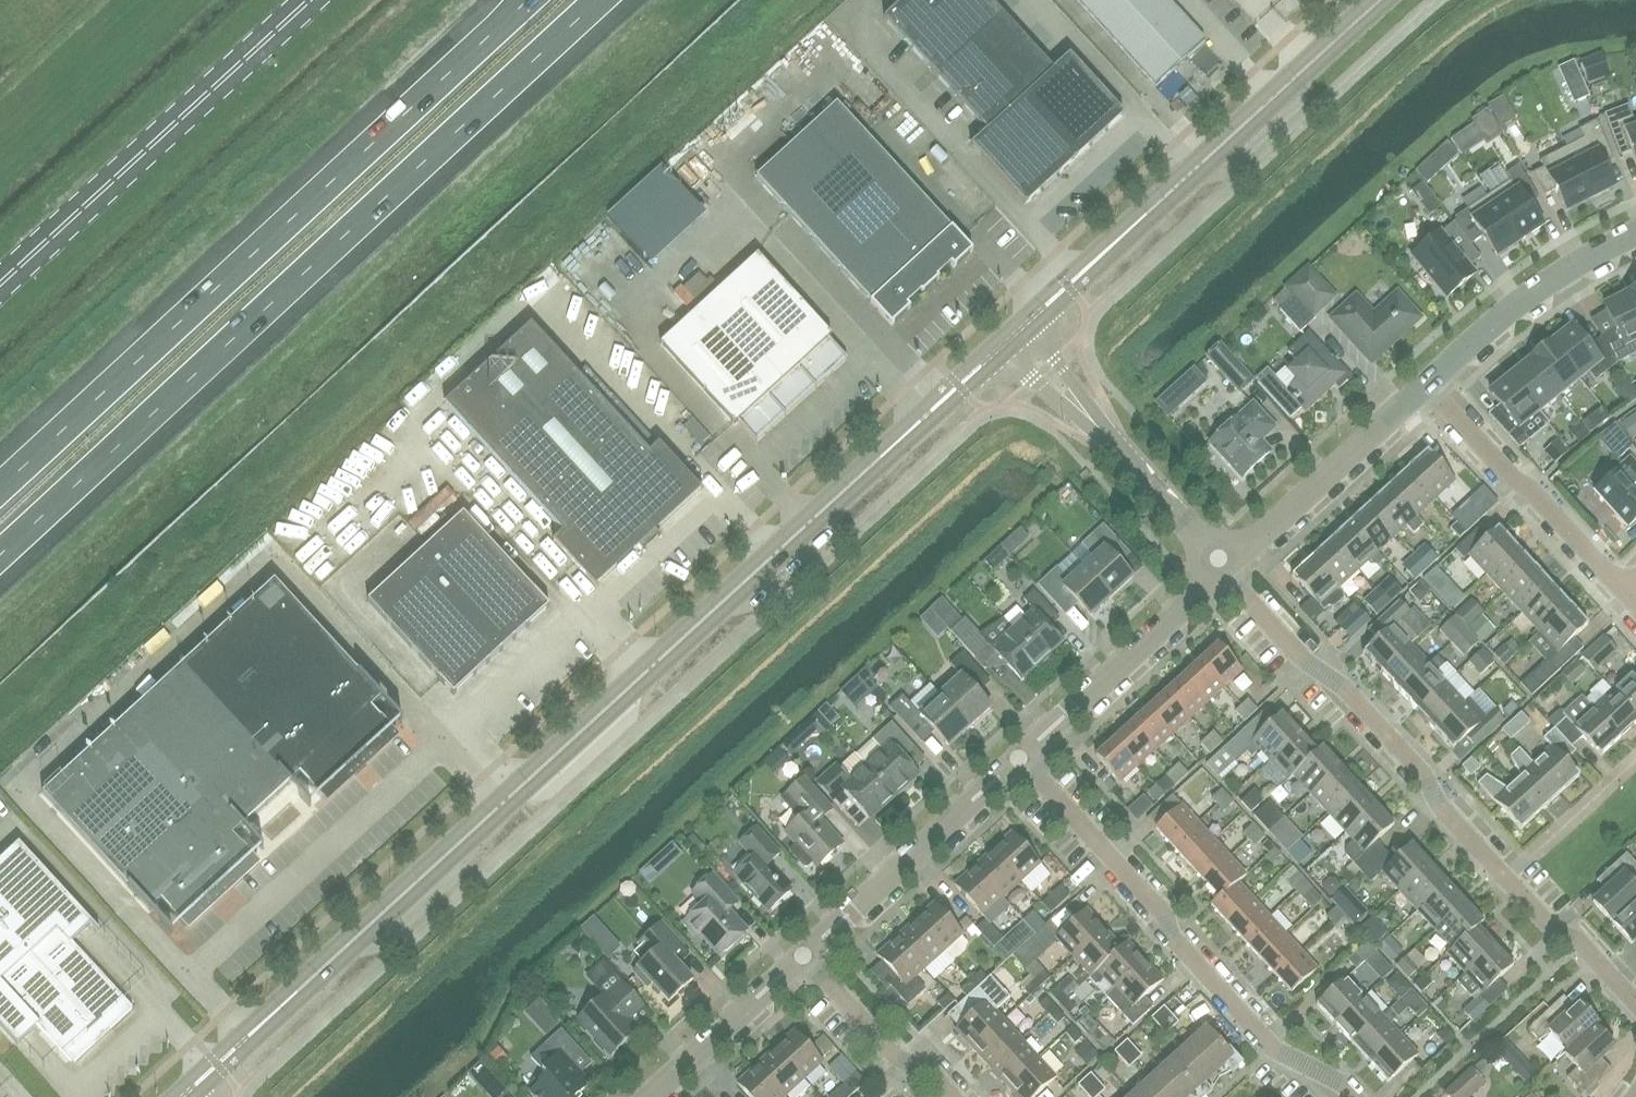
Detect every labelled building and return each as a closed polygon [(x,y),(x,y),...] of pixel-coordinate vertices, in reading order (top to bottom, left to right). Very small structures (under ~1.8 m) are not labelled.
[(986,136),(973,148),(1025,205),(1123,114),(1071,58),(1058,70),(994,0),(903,0),(880,21),(986,136)] [(1156,86),(1206,40),(1168,0),(1075,0),(1156,86)] [(1573,60),(1558,67),(1574,102),(1589,95),(1573,60)] [(1488,106),(1501,127),(1514,119),(1502,98),(1488,106)] [(1633,150),(1635,158),(1635,126),(1628,104),(1604,113),(1619,155),(1633,150)] [(871,304),(892,327),(911,309),(908,306),(921,294),(922,296),(940,280),(938,278),(951,266),(954,269),(973,252),(952,229),(951,229),(837,105),(756,179),(871,303),(871,304)] [(1473,123),(1451,138),(1461,154),(1484,139),(1486,142),(1502,132),(1486,109),(1471,119),(1473,123)] [(1583,138),(1564,147),(1590,199),(1592,198),(1595,202),(1610,195),(1607,190),(1615,186),(1604,164),(1614,159),(1596,120),(1579,129),(1583,138)] [(1564,147),(1539,160),(1543,167),(1532,172),(1545,194),(1555,190),(1566,211),(1590,199),(1564,147)] [(1439,170),(1429,158),(1415,171),(1425,182),(1439,170)] [(1511,179),(1488,194),(1519,241),(1543,225),(1529,204),(1538,198),(1519,164),(1506,173),(1511,179)] [(1410,190),(1418,200),(1429,192),(1421,181),(1410,190)] [(1382,206),(1393,218),(1415,198),(1406,188),(1399,194),(1397,192),(1382,206)] [(1488,194),(1455,217),(1473,242),(1482,236),(1496,257),(1519,241),(1488,194)] [(1481,257),(1453,222),(1441,232),(1440,231),(1411,255),(1446,297),(1475,273),(1469,266),(1481,257)] [(585,241),(577,249),(594,266),(602,257),(585,241)] [(758,257),(661,346),(736,427),(739,424),(758,445),(849,361),(830,340),(832,337),(758,257)] [(1286,285),(1316,318),(1339,296),(1309,264),(1286,285)] [(1316,318),(1286,285),(1283,287),(1285,289),(1281,292),(1288,300),(1279,309),(1301,332),(1316,318)] [(1635,311),(1635,289),(1627,294),(1635,311)] [(1627,294),(1604,306),(1615,328),(1601,336),(1617,362),(1635,352),(1635,311),(1627,294)] [(1413,326),(1423,317),(1417,311),(1414,314),(1397,296),(1373,318),(1356,299),(1335,318),(1371,358),(1410,323),(1413,326)] [(531,324),(444,404),(563,533),(553,541),(598,590),(599,589),(596,587),(700,491),(703,494),(704,493),(659,444),(649,453),(531,324)] [(1600,339),(1588,347),(1571,327),(1551,343),(1580,379),(1590,370),(1597,378),(1616,363),(1600,339)] [(594,356),(605,350),(594,330),(583,336),(594,356)] [(1287,389),(1305,409),(1333,383),(1338,388),(1352,376),(1333,355),(1330,358),(1308,334),(1288,352),(1306,372),(1287,389)] [(1559,395),(1580,379),(1551,343),(1530,359),(1559,395)] [(1253,380),(1220,344),(1206,356),(1239,393),(1253,380)] [(1539,412),(1559,395),(1530,359),(1510,376),(1525,394),(1539,412)] [(1617,389),(1631,396),(1635,385),(1635,376),(1625,371),(1617,389)] [(1525,394),(1510,376),(1490,392),(1507,413),(1495,422),(1518,447),(1529,439),(1520,427),(1529,420),(1539,412),(1525,394)] [(1168,415),(1169,414),(1180,404),(1168,390),(1156,401),(1156,402),(1168,415)] [(1238,416),(1210,441),(1243,476),(1270,451),(1260,440),(1274,427),(1253,404),(1238,417),(1238,416)] [(1603,406),(1584,420),(1592,430),(1611,416),(1603,406)] [(1629,413),(1621,420),(1631,434),(1635,430),(1635,409),(1629,413)] [(1580,421),(1570,430),(1579,440),(1589,432),(1580,421)] [(1596,435),(1616,456),(1630,443),(1614,421),(1596,435)] [(1567,450),(1559,441),(1546,452),(1555,462),(1567,450)] [(1408,468),(1435,498),(1455,480),(1427,450),(1408,468)] [(466,473),(482,492),(504,473),(487,454),(466,473)] [(1626,528),(1635,519),(1635,466),(1630,457),(1612,469),(1614,471),(1594,492),(1626,528)] [(1085,480),(1092,474),(1086,468),(1080,474),(1085,480)] [(1408,468),(1388,486),(1416,516),(1435,498),(1408,468)] [(1416,516),(1388,486),(1369,504),(1397,534),(1416,516)] [(1477,503),(1457,522),(1466,532),(1486,513),(1477,503)] [(1369,504),(1350,521),(1384,559),(1385,559),(1378,551),(1397,534),(1369,504)] [(446,686),(455,696),(478,675),(477,674),(482,669),(487,665),(488,665),(491,662),(501,653),(504,650),(514,641),(518,638),(517,638),(527,628),(528,629),(531,626),(551,608),(542,598),(465,514),(369,602),(446,686)] [(1350,521),(1331,539),(1358,569),(1367,561),(1370,565),(1378,565),(1384,559),(1350,521)] [(1466,532),(1457,522),(1450,528),(1459,538),(1466,532)] [(1084,566),(1111,597),(1132,577),(1115,558),(1126,548),(1103,524),(1082,544),(1094,557),(1084,566)] [(1486,574),(1517,547),(1498,527),(1487,538),(1479,528),(1455,549),(1464,559),(1468,555),(1486,574)] [(1010,554),(1016,548),(1008,539),(1001,545),(1010,554)] [(1331,539),(1311,557),(1344,592),(1340,587),(1358,569),(1331,539)] [(996,549),(991,554),(997,561),(999,564),(1010,554),(1001,545),(996,549)] [(1428,567),(1438,558),(1425,545),(1415,554),(1428,567)] [(1517,547),(1486,574),(1504,594),(1534,566),(1517,547)] [(1344,592),(1311,557),(1292,575),(1319,605),(1324,610),(1328,606),(1334,607),(1344,597),(1344,592)] [(1412,582),(1425,570),(1413,557),(1400,570),(1412,582)] [(1111,597),(1084,566),(1070,579),(1058,566),(1038,584),(1061,609),(1073,597),(1090,616),(1111,597)] [(1552,585),(1534,566),(1504,594),(1522,613),(1552,585)] [(1388,576),(1376,588),(1390,603),(1403,591),(1388,576)] [(291,783),(290,784),(310,806),(321,797),(322,798),(395,732),(393,730),(404,721),(276,581),(184,666),(291,783)] [(1419,602),(1430,592),(1420,581),(1409,591),(1419,602)] [(1453,585),(1441,596),(1451,607),(1463,596),(1453,585)] [(1552,585),(1522,613),(1540,632),(1570,604),(1552,585)] [(1390,603),(1376,588),(1363,600),(1377,615),(1390,603)] [(1034,609),(1013,628),(1044,662),(1052,656),(1050,654),(1063,641),(1046,622),(1042,617),(1051,609),(1033,589),(1024,598),(1034,609)] [(949,620),(954,606),(936,599),(930,613),(949,620)] [(1368,629),(1377,639),(1363,652),(1381,672),(1411,644),(1418,637),(1402,620),(1411,611),(1399,599),(1368,629)] [(1469,626),(1484,612),(1473,599),(1457,613),(1469,626)] [(1334,621),(1340,627),(1350,639),(1370,620),(1360,609),(1354,603),(1334,621)] [(1540,632),(1556,650),(1520,683),(1531,695),(1577,653),(1568,643),(1588,624),(1570,604),(1540,632)] [(1484,612),(1469,626),(1482,640),(1496,629),(1483,615),(1485,613),(1484,612)] [(1450,643),(1467,628),(1456,615),(1439,631),(1450,643)] [(958,623),(950,631),(963,644),(976,658),(983,651),(990,645),(991,644),(981,633),(965,616),(964,617),(958,623)] [(1130,629),(1136,639),(1153,629),(1148,620),(1130,629)] [(1044,662),(1013,628),(992,647),(1022,680),(1035,667),(1037,669),(1044,662)] [(1467,628),(1450,643),(1462,656),(1479,641),(1467,628)] [(1595,671),(1617,650),(1604,636),(1581,656),(1595,671)] [(1201,660),(1225,686),(1242,670),(1218,644),(1201,660)] [(1429,663),(1411,644),(1381,672),(1399,691),(1429,663)] [(1504,664),(1513,655),(1504,645),(1495,654),(1504,664)] [(1635,716),(1635,651),(1632,647),(1624,666),(1630,673),(1612,689),(1635,716)] [(1469,661),(1481,674),(1494,662),(1482,650),(1469,661)] [(940,695),(970,727),(991,708),(978,694),(991,681),(963,651),(950,663),(961,676),(940,695)] [(1201,660),(1184,675),(1208,702),(1225,686),(1201,660)] [(1578,660),(1562,674),(1569,682),(1573,679),(1575,681),(1586,670),(1578,660)] [(1447,682),(1429,663),(1399,691),(1416,710),(1447,682)] [(291,783),(184,666),(44,794),(171,934),(182,924),(183,926),(256,859),(254,857),(265,848),(245,826),(290,784),(291,783)] [(864,685),(872,693),(879,686),(873,680),(876,677),(867,667),(857,677),(864,685)] [(1184,675),(1166,691),(1190,718),(1208,702),(1184,675)] [(843,689),(854,701),(868,689),(857,677),(843,689)] [(1447,682),(1416,710),(1434,730),(1464,702),(1447,682)] [(1612,689),(1604,697),(1599,691),(1593,691),(1585,699),(1620,737),(1635,723),(1635,716),(1612,689)] [(1477,690),(1464,702),(1434,730),(1452,749),(1466,737),(1475,747),(1504,720),(1477,690)] [(1190,718),(1166,691),(1149,707),(1173,734),(1190,718)] [(970,727),(940,695),(920,713),(903,694),(890,708),(922,743),(935,731),(949,746),(970,727)] [(1235,710),(1245,721),(1259,709),(1248,698),(1235,710)] [(1566,717),(1554,728),(1572,747),(1583,737),(1600,756),(1620,737),(1585,699),(1566,717)] [(1512,701),(1502,710),(1508,716),(1518,707),(1512,701)] [(818,712),(830,725),(839,717),(827,704),(818,712)] [(1173,734),(1149,707),(1131,723),(1155,749),(1173,734)] [(1547,720),(1554,728),(1566,717),(1562,713),(1559,709),(1547,720)] [(1522,711),(1502,730),(1511,740),(1531,722),(1522,711)] [(1268,725),(1259,715),(1224,748),(1237,762),(1248,752),(1252,757),(1260,749),(1270,760),(1300,732),(1282,712),(1268,725)] [(873,739),(883,750),(866,765),(894,796),(919,774),(906,759),(918,748),(892,721),(873,739)] [(1131,723),(1114,739),(1138,765),(1155,749),(1131,723)] [(1519,748),(1518,749),(1560,793),(1579,775),(1565,760),(1576,751),(1572,747),(1554,728),(1543,738),(1551,746),(1532,763),(1519,748)] [(807,738),(799,729),(782,745),(790,754),(807,738)] [(1200,743),(1210,753),(1224,741),(1214,730),(1200,743)] [(1317,751),(1300,732),(1270,760),(1287,779),(1317,751)] [(1138,765),(1114,739),(1096,756),(1120,782),(1138,765)] [(1317,751),(1287,779),(1288,780),(1293,775),(1310,794),(1341,766),(1322,746),(1317,751)] [(789,758),(779,747),(763,762),(773,772),(789,758)] [(1237,762),(1224,748),(1207,764),(1219,777),(1221,780),(1238,764),(1237,762)] [(1560,793),(1518,749),(1510,756),(1518,774),(1512,780),(1540,811),(1560,793)] [(1472,756),(1462,766),(1471,776),(1481,767),(1472,756)] [(894,796),(866,765),(851,779),(836,762),(816,781),(843,811),(854,800),(870,818),(894,796)] [(1165,775),(1175,785),(1189,772),(1179,762),(1165,775)] [(1358,785),(1341,766),(1310,794),(1328,813),(1358,785)] [(808,867),(813,863),(817,866),(843,842),(823,820),(836,807),(805,775),(780,798),(800,819),(785,832),(795,843),(790,848),(790,852),(804,867),(808,867)] [(1540,811),(1512,780),(1503,787),(1486,775),(1477,783),(1492,799),(1493,799),(1521,829),(1540,811)] [(1376,805),(1358,785),(1328,813),(1346,832),(1376,805)] [(1157,787),(1154,790),(1151,793),(1158,801),(1165,794),(1157,787)] [(1234,801),(1221,788),(1211,798),(1223,811),(1234,801)] [(1260,805),(1250,793),(1241,801),(1251,812),(1260,805)] [(1152,804),(1143,795),(1128,809),(1137,819),(1152,804)] [(1284,818),(1270,801),(1254,815),(1268,831),(1284,818)] [(1172,846),(1198,821),(1182,804),(1156,828),(1172,846)] [(1376,805),(1346,832),(1352,839),(1346,846),(1346,854),(1353,861),(1361,870),(1362,871),(1385,850),(1379,838),(1394,824),(1376,805)] [(1198,821),(1172,846),(1188,863),(1214,839),(1198,821)] [(1265,836),(1253,823),(1243,832),(1255,846),(1265,836)] [(738,842),(752,858),(735,874),(769,911),(792,890),(769,865),(783,853),(757,825),(738,842)] [(1295,828),(1279,843),(1286,851),(1302,836),(1295,828)] [(1012,831),(993,849),(1021,880),(1041,863),(1012,831)] [(693,835),(687,840),(699,854),(705,848),(693,835)] [(1214,839),(1188,863),(1203,880),(1230,856),(1214,839)] [(659,853),(669,865),(683,852),(673,840),(659,853)] [(100,930),(20,842),(0,861),(0,1025),(18,1045),(39,1026),(73,1063),(134,1008),(73,941),(92,923),(99,931),(100,930)] [(1385,850),(1362,871),(1371,882),(1382,872),(1400,891),(1430,863),(1412,843),(1396,858),(1385,850)] [(1303,844),(1291,855),(1301,866),(1314,855),(1303,844)] [(1282,854),(1275,847),(1266,856),(1272,863),(1282,854)] [(1021,880),(993,849),(974,866),(1002,898),(1021,880)] [(1627,853),(1597,880),(1598,881),(1603,877),(1611,885),(1593,902),(1612,923),(1635,901),(1635,864),(1627,853)] [(1247,875),(1230,856),(1203,880),(1219,898),(1239,882),(1247,875)] [(1354,877),(1361,870),(1353,861),(1346,868),(1354,877)] [(1430,863),(1400,891),(1417,910),(1448,882),(1430,863)] [(1002,898),(974,866),(954,884),(982,916),(1002,898)] [(685,922),(702,940),(705,938),(720,954),(746,931),(728,911),(738,902),(713,875),(699,887),(710,899),(685,922)] [(1307,882),(1302,876),(1291,885),(1297,891),(1307,882)] [(1239,882),(1219,898),(1211,905),(1228,923),(1254,899),(1239,882)] [(1303,898),(1313,888),(1307,882),(1297,891),(1303,898)] [(1448,882),(1417,910),(1435,929),(1465,902),(1448,882)] [(1051,913),(1070,896),(1061,886),(1042,903),(1051,913)] [(1344,888),(1341,890),(1334,897),(1331,900),(1337,906),(1349,920),(1353,924),(1366,912),(1344,888)] [(1285,898),(1278,904),(1294,920),(1301,914),(1285,898)] [(1270,916),(1254,899),(1228,923),(1244,940),(1270,916)] [(1612,923),(1631,944),(1635,939),(1635,901),(1612,923)] [(915,919),(944,951),(964,933),(935,902),(915,919)] [(1483,921),(1465,902),(1435,929),(1452,948),(1447,953),(1447,954),(1483,921)] [(1326,915),(1339,929),(1349,920),(1337,906),(1326,915)] [(1105,928),(1087,908),(1056,936),(1073,956),(1105,928)] [(1028,928),(1035,934),(1046,924),(1039,917),(1033,912),(1023,922),(1028,928)] [(620,946),(592,915),(578,928),(606,958),(620,946)] [(1385,929),(1373,915),(1356,930),(1367,942),(1368,944),(1369,944),(1385,929)] [(1270,916),(1244,940),(1260,958),(1286,933),(1270,916)] [(915,919),(896,937),(925,968),(944,951),(915,919)] [(986,919),(976,928),(979,931),(994,947),(1004,938),(986,919)] [(1483,921),(1447,954),(1465,972),(1456,980),(1495,945),(1478,926),(1484,922),(1483,921)] [(652,983),(669,1002),(693,979),(672,956),(683,946),(662,922),(639,944),(642,947),(635,953),(644,963),(634,972),(648,987),(652,983)] [(976,928),(973,924),(966,930),(973,937),(979,931),(976,928)] [(1122,946),(1105,928),(1073,956),(1091,975),(1128,941),(1128,940),(1122,946)] [(1302,951),(1286,933),(1260,958),(1275,975),(1302,951)] [(1404,951),(1389,935),(1378,945),(1393,961),(1404,951)] [(925,968),(896,937),(877,955),(882,960),(870,971),(887,989),(882,994),(893,1005),(901,997),(908,1005),(925,989),(915,977),(925,968)] [(1032,937),(1012,955),(1026,971),(1045,952),(1032,937)] [(1128,941),(1091,975),(1091,976),(1089,977),(1096,986),(1105,978),(1114,988),(1146,960),(1128,941)] [(1368,944),(1367,942),(1347,959),(1356,969),(1376,952),(1369,944),(1368,944)] [(1456,980),(1471,996),(1479,989),(1483,993),(1499,978),(1514,965),(1504,955),(1495,945),(1456,980)] [(1318,969),(1302,951),(1275,975),(1292,993),(1318,969)] [(1396,965),(1409,979),(1424,965),(1411,951),(1396,965)] [(602,960),(588,974),(597,984),(611,970),(602,960)] [(1114,988),(1106,995),(1133,1025),(1154,1006),(1145,996),(1164,979),(1146,960),(1114,988)] [(981,970),(970,980),(977,987),(987,978),(981,970)] [(1050,978),(1043,970),(1033,979),(1040,987),(1050,978)] [(1411,988),(1398,973),(1387,983),(1400,997),(1411,988)] [(961,1002),(971,1013),(955,1029),(973,1048),(1004,1019),(996,1010),(1010,997),(990,975),(987,978),(977,987),(966,997),(961,1002)] [(1432,983),(1425,975),(1414,984),(1422,992),(1432,983)] [(1033,979),(1030,976),(1020,985),(1030,996),(1040,987),(1033,979)] [(1067,997),(1079,986),(1069,976),(1050,993),(1060,1004),(1067,997)] [(1335,1023),(1365,996),(1347,976),(1317,1004),(1335,1023)] [(977,987),(970,980),(960,989),(966,997),(977,987)] [(620,981),(603,996),(578,1019),(611,1055),(638,1031),(627,1019),(643,1005),(624,984),(620,981)] [(945,1010),(955,1000),(948,993),(938,1003),(945,1010)] [(1176,995),(1151,1018),(1166,1033),(1189,1011),(1176,995)] [(1365,996),(1335,1023),(1352,1043),(1383,1015),(1365,996)] [(532,1005),(553,1028),(561,1020),(540,997),(532,1005)] [(1049,1013),(1056,1007),(1047,997),(1040,1003),(1049,1013)] [(1076,1007),(1067,997),(1060,1004),(1069,1014),(1076,1007)] [(1483,1002),(1478,997),(1469,1006),(1462,1012),(1467,1016),(1471,1021),(1479,1014),(1487,1006),(1483,1002)] [(1391,1009),(1397,1016),(1407,1007),(1400,999),(1390,1008),(1391,1009)] [(1598,1023),(1579,1002),(1560,1019),(1550,1008),(1528,1028),(1539,1040),(1538,1040),(1557,1061),(1565,1054),(1568,1051),(1598,1023)] [(1065,1017),(1056,1007),(1049,1013),(1058,1024),(1065,1017)] [(1383,1015),(1352,1043),(1370,1062),(1400,1034),(1390,1023),(1397,1016),(1391,1009),(1383,1016),(1383,1015)] [(1077,1022),(1087,1033),(1094,1026),(1084,1016),(1077,1022)] [(1004,1019),(973,1048),(990,1067),(1021,1038),(1004,1019)] [(1565,1054),(1577,1067),(1567,1076),(1586,1096),(1588,1096),(1599,1087),(1585,1073),(1614,1047),(1595,1026),(1598,1023),(1568,1051),(1565,1054)] [(1083,1036),(1073,1025),(1066,1032),(1075,1043),(1083,1036)] [(1207,1026),(1188,1043),(1216,1073),(1226,1064),(1233,1072),(1244,1063),(1229,1047),(1227,1049),(1207,1026)] [(1455,1037),(1446,1028),(1446,1027),(1437,1034),(1447,1045),(1455,1037)] [(542,1070),(548,1077),(531,1093),(534,1096),(575,1096),(590,1083),(566,1057),(578,1047),(561,1029),(544,1045),(530,1057),(542,1070)] [(775,1047),(804,1079),(824,1061),(795,1030),(775,1047)] [(1418,1054),(1400,1034),(1370,1062),(1388,1082),(1418,1054)] [(1021,1038),(990,1067),(1007,1086),(1039,1057),(1021,1038)] [(1128,1039),(1115,1051),(1129,1067),(1142,1055),(1128,1039)] [(849,1072),(864,1060),(850,1042),(835,1054),(849,1072)] [(1075,1052),(1088,1066),(1099,1056),(1087,1042),(1075,1052)] [(1170,1060),(1204,1096),(1206,1096),(1213,1091),(1206,1083),(1216,1073),(1188,1043),(1170,1060)] [(498,1047),(485,1059),(494,1069),(507,1057),(498,1047)] [(804,1079),(775,1047),(756,1065),(785,1096),(804,1079)] [(1039,1057),(1007,1086),(1017,1096),(1035,1096),(1057,1077),(1039,1057)] [(1151,1077),(1170,1096),(1204,1096),(1170,1060),(1151,1077)] [(756,1065),(737,1083),(750,1096),(784,1096),(785,1096),(756,1065)] [(1484,1082),(1472,1069),(1445,1093),(1448,1096),(1468,1096),(1484,1082)] [(857,1072),(830,1096),(850,1096),(866,1082),(857,1072)] [(1078,1084),(1090,1096),(1097,1096),(1106,1089),(1091,1072),(1078,1084)] [(1151,1077),(1133,1093),(1136,1096),(1170,1096),(1151,1077)] [(490,1089),(497,1096),(501,1096),(508,1091),(499,1081),(490,1089)]
